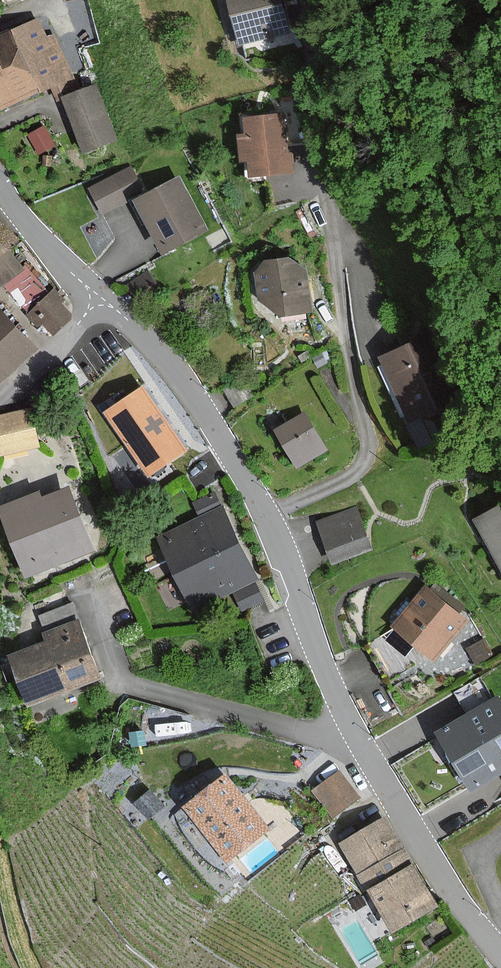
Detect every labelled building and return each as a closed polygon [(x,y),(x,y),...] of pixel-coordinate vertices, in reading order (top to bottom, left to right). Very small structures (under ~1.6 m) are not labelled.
[(285,0),(232,0),(242,49),(293,38),(285,0)] [(48,14),(0,36),(0,109),(76,75),(48,14)] [(118,137),(95,84),(64,97),(87,150),(118,137)] [(289,152),(286,113),(249,116),(250,132),(241,132),(243,160),(251,159),(253,174),(295,171),(294,152),(289,152)] [(142,194),(128,169),(89,191),(103,215),(142,194)] [(209,229),(181,177),(140,198),(168,251),(209,229)] [(0,221),(0,288),(25,267),(8,248),(17,241),(0,221)] [(261,261),(265,302),(284,315),(314,311),(307,255),(261,261)] [(47,288),(27,268),(8,286),(28,307),(47,288)] [(67,299),(58,288),(30,313),(42,327),(47,322),(55,331),(75,314),(65,301),(67,299)] [(38,349),(0,306),(0,382),(38,349)] [(457,398),(430,337),(386,356),(412,417),(457,398)] [(193,448),(148,382),(106,410),(151,476),(193,448)] [(34,407),(0,415),(0,433),(5,453),(43,445),(34,407)] [(329,449),(308,411),(276,430),(297,467),(329,449)] [(42,490),(2,505),(27,574),(97,548),(74,484),(44,495),(42,490)] [(204,517),(163,536),(181,573),(242,544),(237,534),(217,493),(197,502),(204,517)] [(477,519),(487,537),(500,562),(500,505),(477,519)] [(372,547),(358,507),(319,521),(334,561),(372,547)] [(255,581),(258,579),(242,544),(181,573),(197,608),(236,590),(244,608),(264,599),(255,581)] [(469,615),(429,585),(395,628),(436,659),(469,615)] [(104,676),(82,620),(48,633),(51,641),(15,655),(33,703),(104,676)] [(444,731),(477,787),(500,773),(500,699),(500,698),(471,715),(444,731)] [(361,798),(341,771),(315,790),(335,817),(361,798)] [(268,831),(230,774),(189,807),(226,858),(268,831)] [(343,842),(370,889),(372,887),(415,862),(389,816),(343,842)] [(442,904),(417,861),(415,862),(372,887),(396,930),(442,904)]
